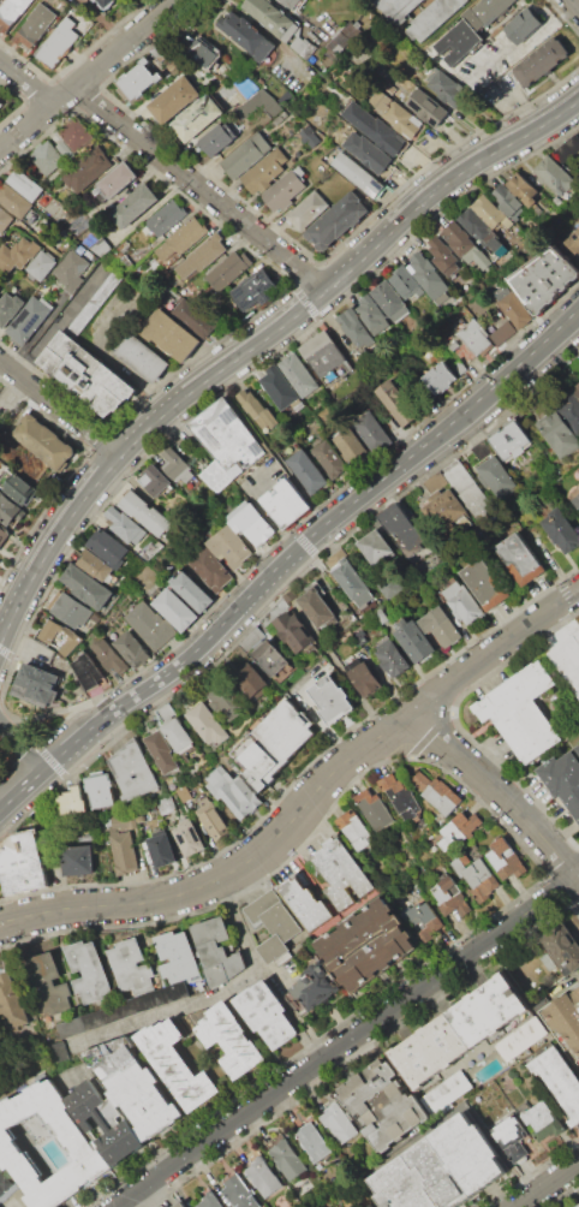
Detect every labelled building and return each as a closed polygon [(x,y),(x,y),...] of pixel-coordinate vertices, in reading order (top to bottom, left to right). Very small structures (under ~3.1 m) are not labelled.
[(7,34),(0,28),(0,4),(3,0),(33,0),(7,34)] [(106,14),(123,0),(94,0),(106,14)] [(241,8),(248,0),(268,0),(296,20),(282,38),(241,8)] [(293,12),(276,0),(302,0),(293,12)] [(375,1),(376,0),(423,0),(408,13),(412,17),(399,29),(375,1)] [(411,22),(435,0),(469,0),(419,46),(413,37),(412,38),(410,41),(402,34),(413,25),(411,22)] [(462,14),(479,0),(517,0),(480,34),(464,16),(462,14)] [(38,1),(59,14),(32,49),(28,46),(25,49),(11,38),(38,1)] [(259,63),(276,44),(233,2),(215,22),(259,63)] [(527,5),(544,24),(518,47),(501,29),(527,5)] [(66,14),(36,54),(55,69),(80,35),(72,29),(77,23),(66,14)] [(464,16),(480,34),(485,38),(467,55),(455,42),(442,54),(432,44),(464,16)] [(327,44),(350,20),(353,24),(358,20),(362,24),(358,29),(362,32),(338,57),(327,44)] [(189,35),(196,40),(199,36),(220,52),(207,70),(178,48),(189,35)] [(299,35),(317,47),(308,59),(290,46),(299,35)] [(511,70),(526,90),(572,54),(556,35),(511,70)] [(145,52),(154,61),(148,65),(154,72),(160,67),(167,75),(157,82),(155,81),(143,90),(144,93),(133,102),(115,82),(137,64),(133,61),(145,52)] [(380,61),(390,70),(382,81),(371,72),(380,61)] [(435,66),(471,94),(458,111),(422,83),(435,66)] [(230,84),(243,100),(257,88),(243,72),(230,84)] [(148,105),(185,73),(201,94),(163,124),(148,105)] [(389,82),(398,89),(392,95),(383,88),(389,82)] [(417,87),(449,111),(437,126),(405,103),(417,87)] [(234,109),(243,120),(261,106),(271,119),(285,109),(275,99),(261,88),(234,109)] [(382,89),(426,121),(412,142),(394,129),(396,126),(382,115),(384,113),(371,103),(382,89)] [(171,124),(208,91),(225,111),(186,143),(171,124)] [(352,100),(406,141),(394,156),(340,115),(352,100)] [(277,125),(274,121),(285,111),(288,114),(277,125)] [(59,132),(74,153),(88,143),(90,147),(96,143),(92,139),(95,137),(78,115),(72,120),(71,118),(65,123),(67,126),(59,132)] [(220,121),(222,125),(227,120),(239,133),(213,156),(204,148),(202,150),(196,143),(220,121)] [(309,124),(316,130),(314,132),(321,139),(312,149),(298,135),(309,124)] [(259,129),(274,147),(234,180),(220,163),(259,129)] [(353,131),(360,137),(363,135),(393,157),(381,174),(342,145),(353,131)] [(561,163),(578,150),(578,137),(575,132),(551,150),(561,163)] [(29,153),(47,176),(67,160),(49,137),(29,153)] [(56,145),(65,155),(67,154),(72,159),(76,156),(64,139),(56,145)] [(99,144),(111,159),(113,156),(119,163),(108,173),(106,171),(78,192),(72,184),(70,186),(61,174),(99,144)] [(240,177),(255,194),(285,168),(282,166),(290,160),(279,145),(240,177)] [(340,150),(384,186),(375,200),(329,163),(340,150)] [(548,154),(574,184),(561,196),(556,191),(554,192),(538,176),(535,178),(529,172),(548,154)] [(97,184),(111,198),(138,176),(125,160),(97,184)] [(7,180),(34,202),(44,189),(18,167),(7,180)] [(291,168),(306,186),(292,198),(294,202),(283,210),(281,208),(276,213),(261,195),(291,168)] [(529,208),(536,201),(532,197),(538,191),(527,180),(524,183),(515,174),(508,182),(518,192),(515,195),(529,208)] [(22,219),(34,204),(5,182),(0,188),(0,201),(22,219)] [(111,214),(125,230),(160,200),(145,183),(111,214)] [(501,183),(523,204),(520,207),(524,209),(514,218),(513,216),(511,216),(499,204),(500,203),(490,194),(501,183)] [(286,215),(302,231),(332,204),(316,188),(286,215)] [(351,189),(370,208),(323,254),(304,233),(351,189)] [(485,194),(514,222),(507,230),(500,222),(494,228),(471,207),(485,194)] [(173,200),(186,214),(159,237),(145,222),(173,200)] [(4,234),(16,219),(0,206),(0,232),(4,234)] [(471,207),(509,250),(500,258),(476,232),(472,237),(456,219),(471,207)] [(177,257),(210,231),(197,214),(166,239),(167,242),(155,251),(165,263),(173,256),(177,257)] [(454,219),(493,262),(483,270),(473,258),(467,264),(438,232),(454,219)] [(560,245),(578,227),(578,261),(573,255),(572,257),(560,245)] [(174,268),(217,231),(223,237),(220,240),(227,249),(187,284),(174,268)] [(437,233),(462,264),(448,277),(435,260),(437,257),(430,248),(432,246),(428,240),(437,233)] [(102,236),(112,249),(100,256),(88,246),(102,236)] [(8,274),(17,266),(20,269),(41,246),(32,240),(31,243),(24,237),(12,250),(4,243),(0,247),(0,266),(8,274)] [(126,240),(131,246),(123,255),(117,248),(126,240)] [(537,316),(544,311),(543,309),(550,302),(554,303),(557,299),(556,295),(562,290),(566,291),(569,287),(569,284),(575,279),(578,279),(578,278),(578,268),(556,245),(508,278),(537,316)] [(72,248),(90,262),(79,275),(84,279),(72,296),(62,289),(65,286),(58,280),(59,278),(53,273),(72,248)] [(41,249),(58,262),(42,283),(36,279),(34,281),(24,274),(28,270),(25,269),(41,249)] [(205,278),(219,292),(253,262),(244,251),(240,255),(237,250),(205,278)] [(432,299),(447,289),(435,270),(437,268),(429,257),(426,260),(420,250),(411,257),(413,261),(411,263),(417,273),(414,274),(432,299)] [(407,304),(425,292),(405,263),(392,273),(394,277),(389,280),(407,304)] [(231,292),(244,311),(258,301),(263,305),(273,299),(269,295),(279,287),(264,268),(231,292)] [(65,329),(113,269),(123,278),(74,337),(65,329)] [(454,277),(464,269),(472,281),(462,289),(454,277)] [(370,291),(394,325),(411,311),(387,279),(370,291)] [(513,290),(533,319),(519,329),(499,301),(513,290)] [(4,331),(0,328),(0,301),(7,291),(16,298),(18,296),(26,302),(4,331)] [(455,298),(446,304),(442,298),(450,291),(455,298)] [(368,293),(389,323),(374,334),(356,309),(363,304),(359,299),(368,293)] [(34,295),(52,310),(23,346),(5,332),(34,295)] [(171,314),(184,298),(217,326),(204,341),(171,314)] [(157,305),(201,340),(184,362),(156,340),(148,340),(137,332),(157,305)] [(336,317),(357,349),(365,344),(369,347),(376,344),(352,307),(336,317)] [(458,333),(477,356),(494,343),(480,328),(483,327),(476,317),(458,333)] [(489,335),(497,346),(517,332),(508,321),(489,335)] [(154,385),(172,364),(137,334),(130,328),(112,347),(154,385)] [(35,362),(61,329),(137,390),(107,417),(35,362)] [(326,329),(353,369),(327,388),(299,347),(326,329)] [(453,351),(462,343),(474,356),(465,364),(453,351)] [(294,350),(320,386),(302,398),(276,362),(294,350)] [(453,363),(459,358),(467,369),(461,374),(453,363)] [(422,380),(436,399),(461,379),(447,359),(422,380)] [(275,365),(298,399),(281,410),(261,379),(271,371),(270,369),(275,365)] [(376,391),(405,429),(420,417),(392,379),(376,391)] [(247,390),(264,410),(268,406),(280,423),(270,430),(268,427),(262,430),(237,398),(247,390)] [(573,397),(557,408),(578,435),(578,405),(573,397)] [(265,453),(216,494),(197,475),(216,458),(187,424),(222,398),(265,453)] [(24,408),(73,446),(76,452),(72,458),(68,457),(58,471),(53,470),(41,486),(28,476),(42,457),(7,430),(24,408)] [(562,459),(578,447),(578,440),(556,409),(536,423),(562,459)] [(370,410),(394,442),(376,454),(352,423),(370,410)] [(488,436),(506,462),(533,441),(515,417),(488,436)] [(334,439),(352,465),(370,453),(352,427),(334,439)] [(328,436),(350,466),(334,478),(311,450),(328,436)] [(171,446),(191,469),(189,470),(193,476),(184,484),(179,480),(175,482),(162,468),(169,460),(162,453),(171,446)] [(303,448),(329,482),(312,495),(286,462),(303,448)] [(472,466),(495,499),(518,482),(496,452),(494,454),(491,452),(472,466)] [(442,469),(477,521),(495,509),(460,457),(442,469)] [(138,480),(154,498),(171,483),(154,463),(145,470),(147,472),(138,480)] [(418,504),(441,537),(471,516),(440,470),(423,482),(431,495),(418,504)] [(16,471),(38,492),(26,507),(20,503),(19,504),(1,488),(16,471)] [(261,499),(285,529),(312,507),(287,477),(261,499)] [(132,488),(149,504),(148,505),(151,509),(154,506),(172,524),(157,541),(118,504),(132,488)] [(13,530),(0,520),(0,491),(23,509),(18,515),(23,518),(13,530)] [(245,499),(250,504),(251,501),(276,531),(258,548),(245,531),(241,535),(239,533),(238,534),(228,522),(229,521),(226,516),(245,499)] [(378,517),(420,576),(443,560),(401,500),(378,517)] [(129,545),(133,540),(136,542),(145,531),(124,511),(123,513),(113,504),(105,513),(114,523),(109,528),(129,545)] [(565,555),(578,545),(578,535),(560,507),(541,521),(565,555)] [(228,523),(253,552),(243,560),(245,564),(233,573),(207,542),(228,523)] [(12,533),(0,549),(0,524),(12,533)] [(356,542),(377,527),(394,552),(372,566),(356,542)] [(99,528),(131,551),(117,570),(85,546),(99,528)] [(495,548),(524,588),(549,570),(520,530),(495,548)] [(324,563),(360,613),(380,600),(341,546),(327,557),(329,559),(324,563)] [(205,547),(233,578),(223,587),(195,557),(205,547)] [(88,548),(114,569),(103,582),(77,563),(88,548)] [(461,572),(488,612),(512,595),(485,555),(461,572)] [(72,561),(113,591),(99,612),(58,581),(72,561)] [(172,584),(185,571),(215,600),(202,613),(172,584)] [(377,584),(388,600),(404,589),(393,573),(377,584)] [(298,600),(318,630),(338,617),(323,596),(327,593),(317,579),(305,589),(308,593),(298,600)] [(443,593),(459,582),(462,587),(466,584),(487,614),(468,626),(461,618),(458,620),(453,612),(454,611),(448,602),(450,601),(443,593)] [(169,587),(199,616),(183,632),(153,604),(169,587)] [(59,591),(61,593),(64,590),(94,611),(82,628),(78,625),(76,630),(50,612),(52,608),(48,606),(59,591)] [(125,618),(144,601),(156,614),(159,613),(165,619),(166,618),(179,631),(155,652),(125,618)] [(418,620),(428,635),(432,631),(444,649),(462,636),(441,605),(418,620)] [(375,612),(381,608),(388,619),(382,624),(375,612)] [(274,622),(280,630),(277,631),(286,643),(288,642),(297,654),(314,642),(303,626),(305,625),(297,613),(293,616),(290,610),(274,622)] [(37,636),(65,656),(83,638),(66,625),(65,628),(49,618),(37,636)] [(394,632),(416,665),(436,652),(414,619),(394,632)] [(352,631),(360,626),(365,634),(364,635),(368,641),(360,646),(352,631)] [(127,630),(150,656),(136,670),(113,642),(127,630)] [(578,698),(578,632),(548,653),(578,698)] [(376,653),(393,679),(411,667),(392,637),(376,647),(378,650),(376,653)] [(105,638),(129,667),(120,674),(113,668),(109,671),(89,647),(101,638),(102,641),(105,638)] [(251,654),(280,685),(298,670),(269,638),(251,654)] [(86,690),(100,684),(99,680),(105,677),(86,654),(82,656),(83,659),(72,665),(86,690)] [(252,698),(269,685),(246,656),(229,668),(252,698)] [(347,672),(365,700),(384,686),(366,660),(363,662),(359,659),(346,667),(350,672),(347,672)] [(24,661),(61,676),(49,707),(12,692),(24,661)] [(478,712),(485,721),(493,717),(526,765),(562,739),(533,698),(555,684),(539,662),(479,703),(483,708),(478,712)] [(317,712),(328,727),(354,709),(346,698),(351,695),(345,686),(340,689),(330,674),(310,689),(323,708),(317,712)] [(209,695),(213,700),(209,703),(216,710),(223,704),(235,720),(247,710),(223,682),(209,695)] [(261,795),(276,780),(276,774),(291,761),(291,757),(316,735),(310,729),(315,724),(290,696),(223,754),(261,795)] [(185,714),(203,700),(232,736),(220,745),(217,742),(214,744),(211,741),(208,744),(185,714)] [(162,727),(179,753),(195,742),(178,717),(162,727)] [(145,739),(165,775),(179,767),(171,751),(173,750),(162,730),(145,739)] [(108,763),(125,801),(159,786),(136,736),(108,763)] [(555,798),(561,795),(578,822),(578,763),(568,747),(536,768),(555,798)] [(205,778),(244,821),(261,805),(257,802),(261,799),(239,775),(234,778),(221,763),(205,778)] [(420,771),(431,780),(436,774),(464,799),(447,817),(422,795),(425,791),(412,779),(420,771)] [(377,780),(382,792),(387,790),(399,814),(401,813),(406,821),(424,813),(410,785),(405,787),(400,779),(398,780),(393,772),(377,780)] [(86,779),(88,785),(85,785),(88,792),(91,792),(95,808),(115,803),(112,786),(115,786),(114,779),(109,780),(109,774),(86,779)] [(61,814),(60,798),(62,798),(61,795),(66,795),(66,792),(73,791),(73,785),(82,784),(84,799),(85,799),(88,811),(61,814)] [(354,796),(376,832),(395,821),(378,792),(372,796),(368,789),(354,796)] [(179,795),(190,791),(192,798),(181,803),(179,795)] [(157,798),(171,795),(175,810),(162,814),(157,798)] [(196,810),(216,839),(231,830),(208,796),(197,803),(199,808),(196,810)] [(334,820),(358,854),(376,842),(356,811),(351,815),(348,810),(334,820)] [(446,852),(483,825),(476,814),(468,819),(464,811),(438,830),(444,837),(437,842),(446,852)] [(172,830),(191,820),(204,849),(185,857),(172,830)] [(117,874),(139,869),(131,830),(119,832),(118,827),(107,828),(117,874)] [(49,885),(36,830),(14,836),(5,844),(6,849),(0,850),(0,862),(7,894),(49,885)] [(145,839),(166,832),(177,862),(156,869),(145,839)] [(488,854),(505,880),(515,873),(519,878),(529,870),(505,834),(490,843),(495,849),(488,854)] [(338,915),(356,902),(346,888),(351,885),(359,898),(374,887),(340,838),(336,840),(334,838),(323,844),(326,848),(317,854),(320,857),(317,860),(334,884),(322,892),(338,915)] [(62,874),(94,873),(91,845),(61,846),(62,874)] [(479,904),(470,891),(474,887),(465,874),(460,876),(449,861),(466,850),(473,861),(480,856),(502,886),(488,896),(489,897),(479,904)] [(429,888),(450,874),(473,909),(462,916),(458,908),(447,915),(429,888)] [(279,886),(310,932),(333,916),(321,899),(318,902),(309,888),(305,891),(298,879),(293,881),(291,878),(279,886)] [(244,908),(273,887),(303,929),(285,943),(290,950),(269,964),(256,946),(273,934),(262,918),(255,923),(244,908)] [(315,943),(351,994),(422,945),(386,893),(315,943)] [(405,910),(428,943),(435,938),(432,934),(444,924),(426,900),(422,903),(419,900),(405,910)] [(189,924),(223,912),(232,939),(220,943),(221,947),(225,946),(228,957),(240,953),(245,968),(222,986),(210,989),(189,924)] [(563,977),(578,967),(578,946),(566,926),(541,943),(563,977)] [(151,937),(174,929),(175,934),(185,930),(201,977),(186,982),(185,977),(163,986),(156,967),(171,962),(169,957),(160,961),(151,937)] [(115,943),(118,947),(107,951),(121,991),(130,988),(132,994),(154,987),(150,977),(154,975),(149,962),(137,967),(136,963),(144,959),(136,937),(115,943)] [(64,947),(84,940),(85,944),(95,940),(113,994),(79,1005),(71,981),(83,977),(80,969),(72,971),(64,947)] [(53,950),(23,959),(42,1019),(74,1010),(66,982),(54,986),(53,979),(61,976),(53,950)] [(290,989),(309,1013),(340,988),(321,964),(290,989)] [(8,1029),(30,1022),(17,982),(13,983),(10,971),(0,974),(0,1004),(8,1029)] [(389,1052),(414,1089),(530,1010),(505,973),(389,1052)] [(265,979),(288,1010),(283,1012),(298,1033),(267,1054),(231,1003),(265,979)] [(578,1071),(578,983),(538,1011),(578,1071)] [(61,1025),(65,1035),(185,995),(181,985),(61,1025)] [(225,997),(267,1058),(235,1081),(221,1060),(229,1054),(220,1041),(209,1048),(190,1021),(225,997)] [(536,1016),(548,1033),(506,1063),(494,1046),(536,1016)] [(132,1036),(189,1114),(220,1092),(205,1071),(197,1077),(173,1045),(184,1036),(172,1019),(165,1024),(162,1022),(156,1027),(155,1024),(150,1027),(149,1024),(132,1036)] [(61,1041),(68,1059),(52,1064),(46,1046),(61,1041)] [(555,1044),(578,1079),(578,1123),(571,1129),(566,1122),(572,1117),(541,1072),(537,1075),(535,1071),(531,1074),(524,1064),(555,1044)] [(97,1068),(114,1090),(111,1093),(112,1095),(120,1106),(123,1105),(138,1126),(135,1129),(144,1143),(184,1114),(175,1104),(172,1105),(156,1083),(160,1081),(150,1068),(147,1070),(129,1046),(97,1068)] [(336,1092),(378,1154),(431,1118),(389,1056),(336,1092)] [(420,1096),(460,1069),(473,1087),(432,1114),(420,1096)] [(4,1155),(0,1157),(0,1161),(6,1170),(11,1166),(29,1194),(25,1196),(32,1206),(55,1206),(115,1166),(95,1140),(90,1142),(68,1110),(72,1107),(65,1095),(53,1076),(46,1081),(43,1077),(24,1089),(28,1092),(14,1100),(12,1095),(0,1102),(0,1150),(4,1155)] [(115,1166),(145,1146),(144,1143),(135,1129),(129,1119),(123,1123),(119,1118),(125,1113),(120,1106),(112,1095),(108,1099),(92,1077),(66,1096),(95,1140),(115,1166)] [(520,1114),(538,1142),(550,1134),(554,1137),(566,1129),(544,1099),(520,1114)] [(360,1134),(338,1100),(327,1108),(328,1110),(318,1117),(341,1148),(360,1134)] [(507,1173),(459,1206),(383,1206),(376,1196),(378,1194),(368,1179),(464,1112),(473,1126),(477,1123),(500,1155),(497,1158),(507,1173)] [(491,1135),(497,1143),(502,1140),(507,1143),(514,1138),(515,1140),(521,1136),(519,1131),(521,1129),(519,1124),(521,1122),(517,1116),(514,1118),(512,1116),(495,1128),(497,1131),(491,1135)] [(294,1135),(315,1164),(333,1152),(312,1123),(294,1135)] [(268,1152),(290,1182),(309,1169),(287,1138),(268,1152)] [(245,1170),(267,1197),(283,1185),(263,1157),(245,1170)] [(234,1206),(265,1206),(240,1170),(223,1181),(226,1185),(222,1189),(234,1206)] [(13,1184),(0,1171),(0,1196),(13,1184)] [(209,1191),(221,1206),(197,1206),(196,1206),(203,1201),(201,1197),(209,1191)]
